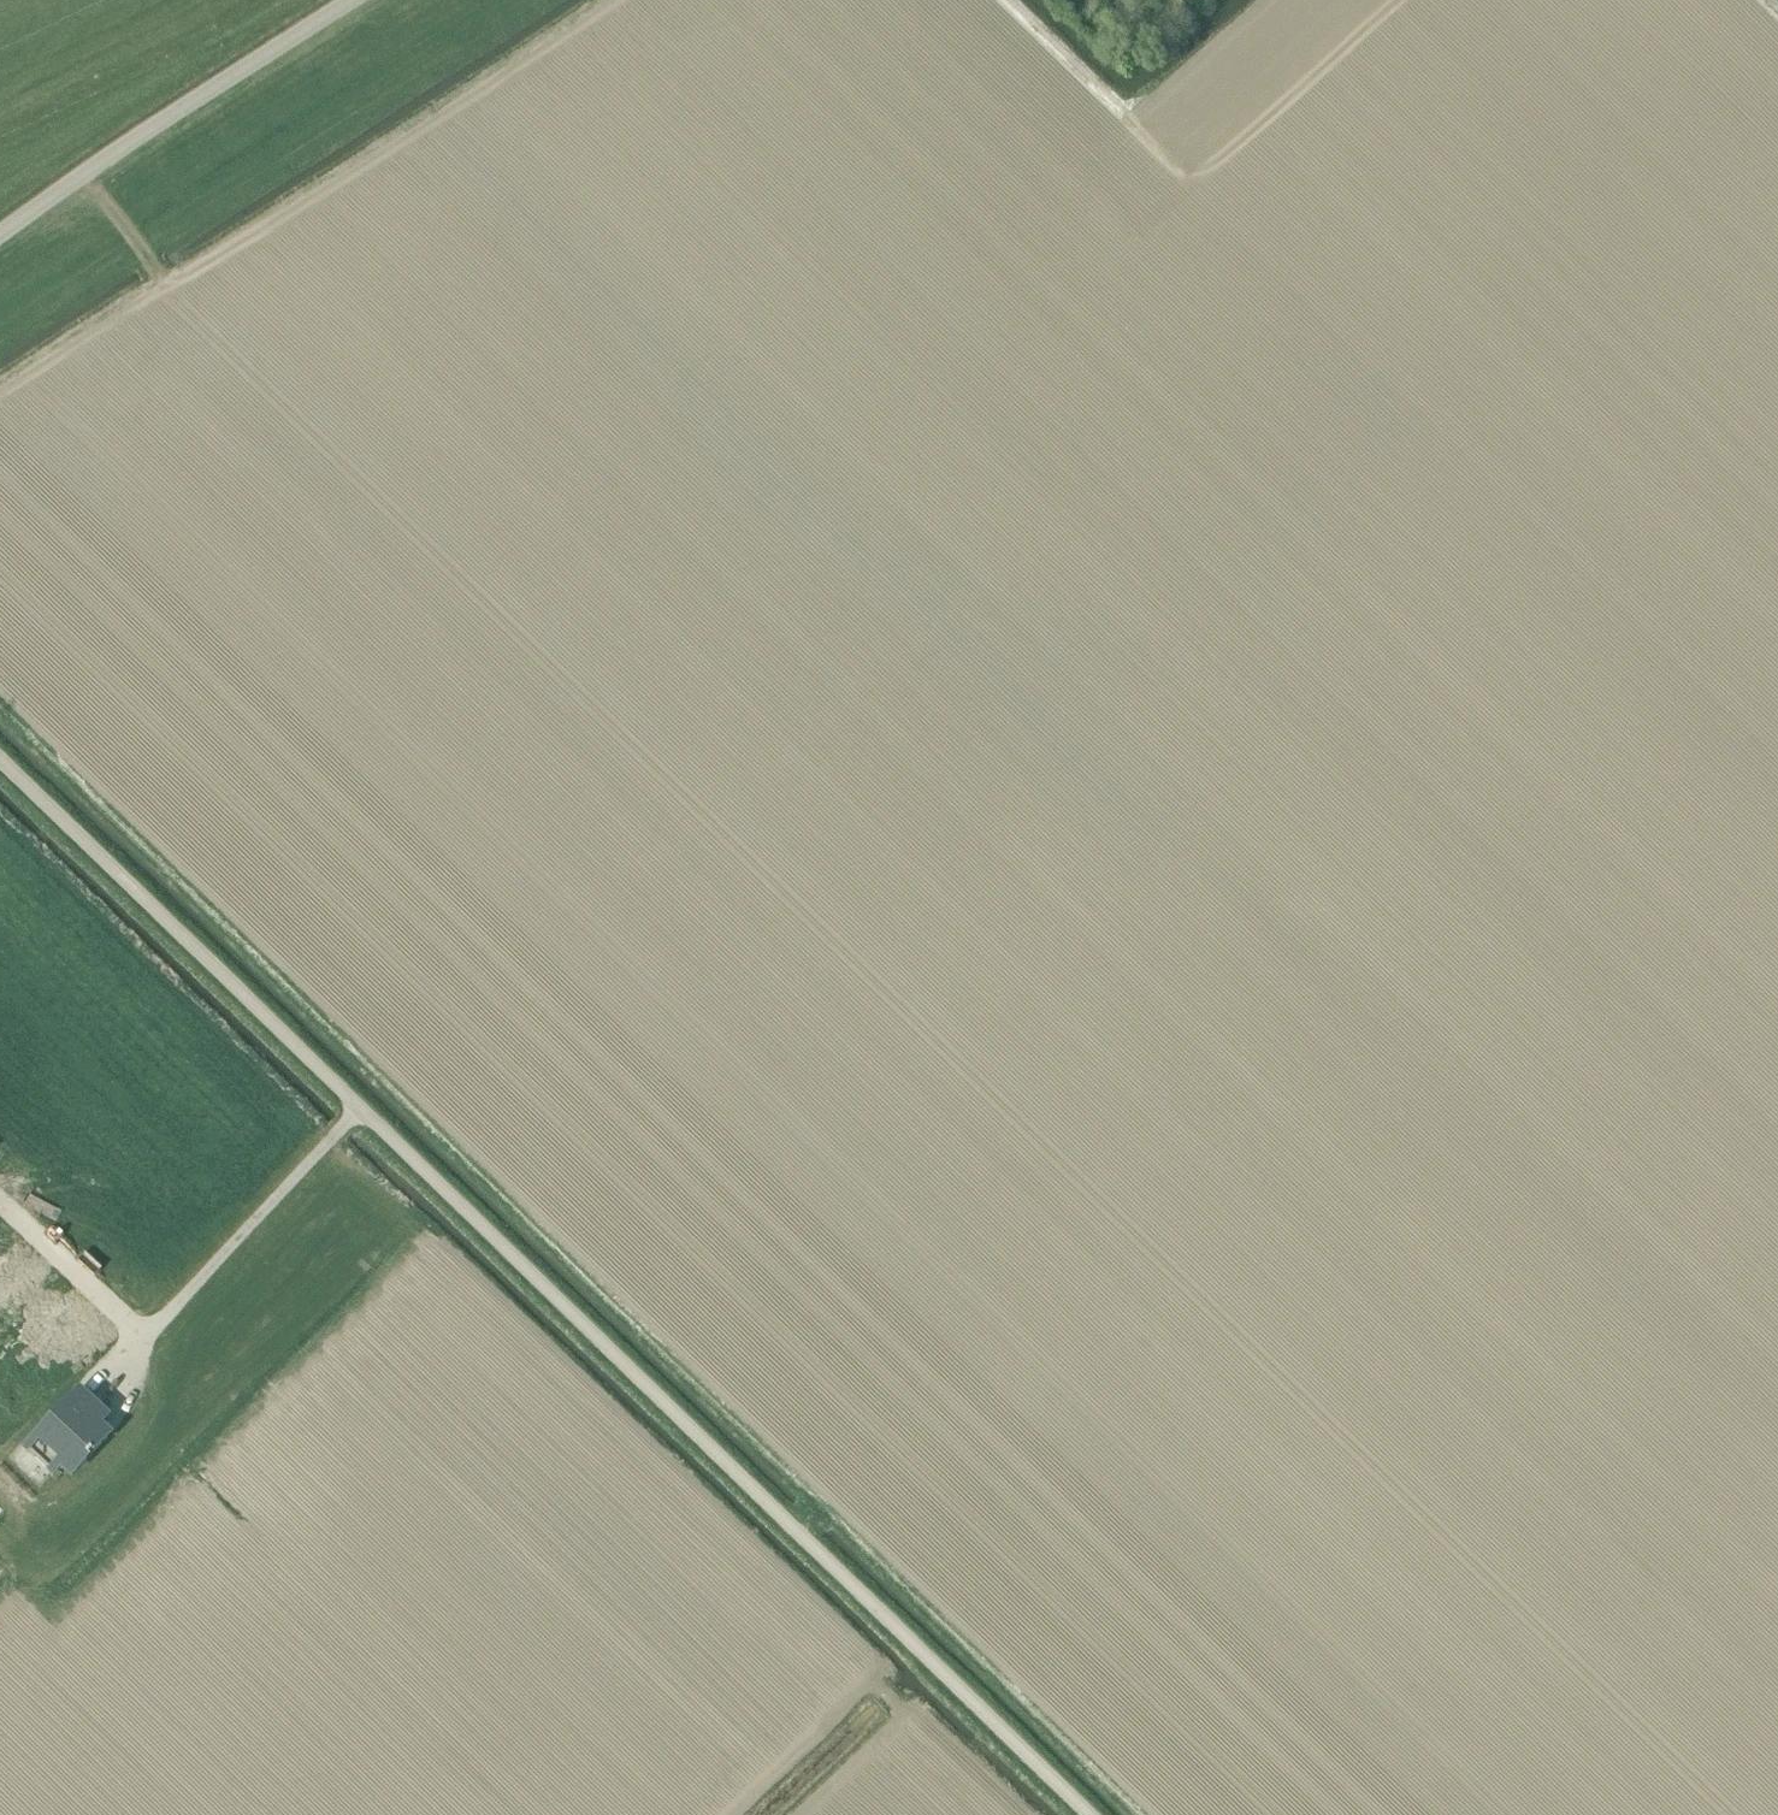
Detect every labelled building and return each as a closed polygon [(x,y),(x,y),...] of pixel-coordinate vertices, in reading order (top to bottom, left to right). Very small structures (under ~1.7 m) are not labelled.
[(92,1454),(108,1437),(98,1427),(106,1418),(80,1394),(27,1451),(28,1452),(36,1443),(59,1465),(51,1474),(52,1475),(61,1466),(71,1476),(88,1458),(89,1459),(92,1455),(92,1454)]
